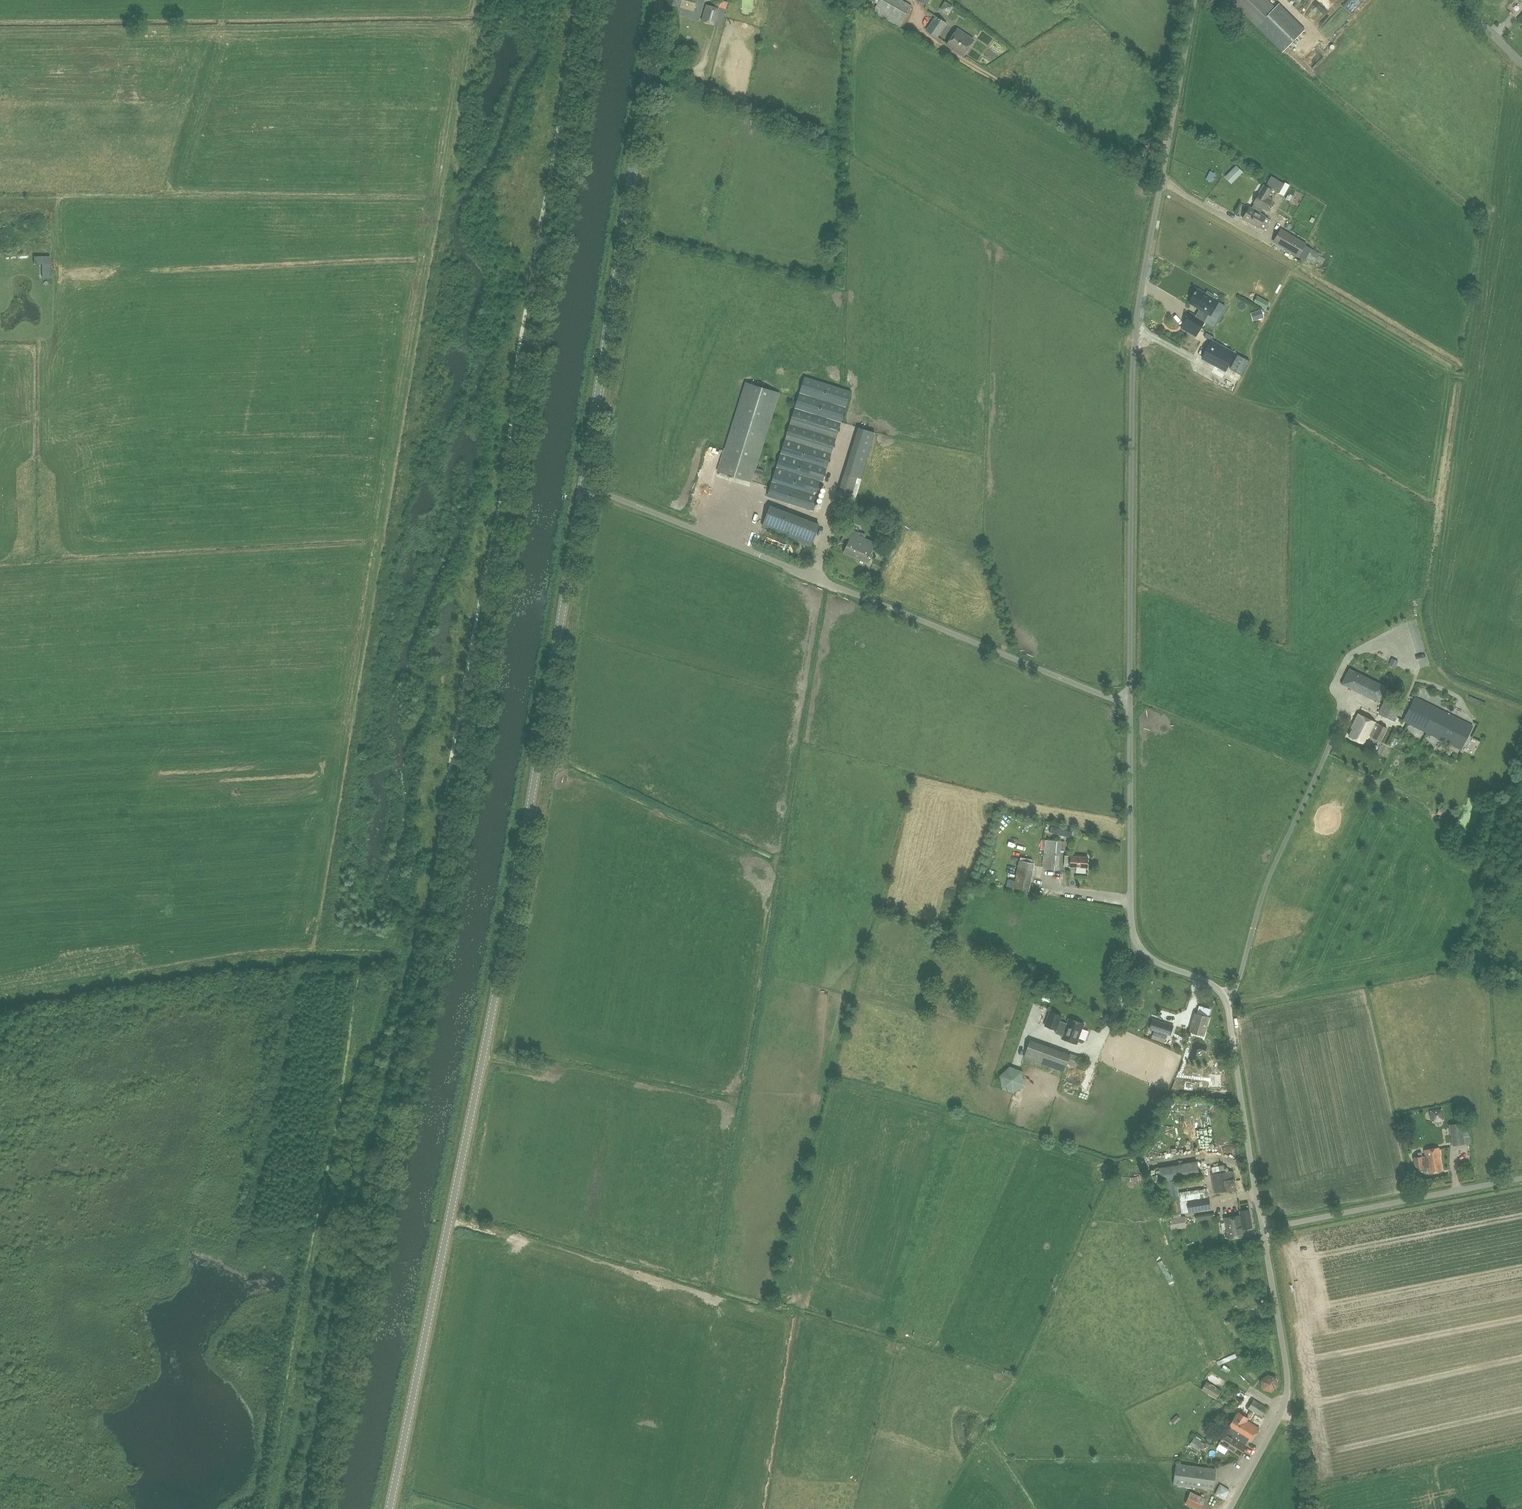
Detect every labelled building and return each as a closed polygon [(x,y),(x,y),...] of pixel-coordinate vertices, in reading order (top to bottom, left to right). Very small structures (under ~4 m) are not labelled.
[(668,3),(680,7),(680,6),(692,10),(695,0),(668,0),(668,3)] [(728,1),(725,0),(716,0),(715,5),(726,9),(728,1)] [(902,0),(879,0),(873,11),(900,26),(912,5),(902,0)] [(1256,27),(1276,7),(1268,0),(1230,0),(1256,27)] [(1323,26),(1333,34),(1363,0),(1346,0),(1323,26)] [(705,4),(701,20),(714,25),(719,7),(705,4)] [(925,29),(937,38),(947,23),(935,15),(925,29)] [(1233,28),(1238,23),(1233,20),(1229,25),(1233,28)] [(957,28),(947,44),(963,55),(973,39),(957,28)] [(1235,179),(1246,167),(1239,160),(1228,172),(1235,179)] [(1210,171),(1216,174),(1219,168),(1213,165),(1210,171)] [(1271,175),(1266,184),(1279,192),(1284,183),(1271,175)] [(1254,203),(1251,207),(1260,213),(1263,208),(1266,210),(1272,200),(1268,197),(1272,189),(1264,184),(1253,202),(1254,203)] [(1265,216),(1260,213),(1251,207),(1249,206),(1242,218),(1258,227),(1265,216)] [(1318,259),(1317,258),(1320,253),(1305,244),(1306,243),(1280,228),(1272,241),(1298,256),(1299,254),(1314,263),(1315,261),(1317,262),(1318,259)] [(50,256),(34,256),(34,264),(41,263),(41,277),(50,277),(50,256)] [(1190,311),(1180,327),(1195,336),(1204,322),(1204,321),(1209,314),(1210,314),(1218,301),(1197,288),(1189,302),(1200,308),(1196,315),(1190,311)] [(1254,293),(1268,302),(1272,297),(1258,288),(1254,293)] [(1258,306),(1257,314),(1265,315),(1266,307),(1258,306)] [(1237,353),(1211,340),(1202,357),(1227,371),(1237,353)] [(835,393),(850,397),(853,385),(838,381),(835,393)] [(779,392),(745,382),(718,470),(751,481),(779,392)] [(767,496),(813,510),(831,452),(785,438),(767,496)] [(845,472),(858,476),(861,477),(866,462),(850,457),(845,472)] [(844,472),(834,503),(848,507),(858,476),(845,472),(844,472)] [(770,504),(761,526),(811,545),(820,523),(770,504)] [(843,538),(848,541),(844,552),(867,561),(875,543),(858,535),(859,533),(847,528),(844,534),(843,538)] [(1398,661),(1392,658),(1389,664),(1395,667),(1398,661)] [(1364,677),(1349,669),(1342,684),(1357,691),(1364,677)] [(1368,697),(1378,702),(1385,687),(1375,682),(1368,697)] [(1402,721),(1460,750),(1473,725),(1414,696),(1402,721)] [(1391,704),(1386,715),(1395,719),(1400,708),(1391,704)] [(1375,722),(1358,714),(1351,728),(1352,729),(1349,735),(1363,742),(1366,737),(1367,737),(1375,722)] [(1380,741),(1387,727),(1379,724),(1372,737),(1380,741)] [(1442,817),(1445,810),(1440,808),(1437,815),(1442,817)] [(1072,829),(1051,823),(1050,829),(1071,835),(1072,829)] [(1045,839),(1044,854),(1043,854),(1042,868),(1058,869),(1061,840),(1045,839)] [(1087,856),(1071,855),(1070,866),(1086,867),(1087,856)] [(1029,890),(1034,863),(1019,860),(1013,887),(1029,890)] [(986,985),(992,972),(984,969),(978,982),(986,985)] [(1061,1015),(1049,1011),(1044,1025),(1056,1029),(1061,1015)] [(1189,1030),(1204,1035),(1209,1017),(1195,1013),(1189,1030)] [(1068,1018),(1062,1036),(1061,1038),(1076,1043),(1083,1024),(1068,1018)] [(1174,1026),(1152,1019),(1150,1028),(1172,1035),(1174,1026)] [(964,1030),(975,1030),(976,1021),(965,1021),(964,1030)] [(1081,1068),(1084,1058),(1071,1053),(1070,1053),(1030,1039),(1024,1057),(1064,1071),(1067,1063),(1081,1068)] [(1201,1044),(1199,1054),(1193,1053),(1192,1057),(1219,1062),(1220,1057),(1213,1056),(1215,1047),(1201,1044)] [(1025,1063),(1005,1065),(1007,1085),(1027,1083),(1025,1063)] [(1090,1094),(1097,1076),(1088,1073),(1082,1090),(1090,1094)] [(1441,1109),(1431,1111),(1433,1121),(1443,1119),(1441,1109)] [(1448,1124),(1452,1145),(1465,1143),(1461,1122),(1448,1124)] [(1241,1163),(1237,1147),(1231,1148),(1235,1164),(1241,1163)] [(1422,1155),(1413,1157),(1415,1170),(1428,1168),(1428,1173),(1441,1170),(1439,1155),(1440,1155),(1438,1147),(1424,1149),(1425,1155),(1422,1156),(1422,1155)] [(1234,1178),(1224,1180),(1222,1172),(1211,1173),(1214,1193),(1236,1189),(1234,1178)] [(1177,1180),(1163,1182),(1167,1214),(1211,1209),(1207,1187),(1178,1192),(1177,1180)] [(1170,1215),(1171,1223),(1172,1229),(1174,1228),(1182,1227),(1180,1213),(1170,1215)] [(1244,1235),(1241,1218),(1241,1214),(1224,1217),(1227,1238),(1244,1235)] [(1277,1369),(1266,1369),(1266,1383),(1277,1383),(1277,1369)] [(1201,1389),(1216,1398),(1221,1389),(1206,1380),(1201,1389)] [(1248,1407),(1262,1416),(1267,1407),(1253,1398),(1248,1407)] [(1229,1427),(1226,1432),(1225,1432),(1219,1442),(1240,1455),(1246,1445),(1244,1444),(1247,1439),(1251,1441),(1259,1427),(1254,1424),(1247,1420),(1249,1418),(1245,1415),(1243,1418),(1237,1413),(1228,1427),(1229,1427)] [(1216,1469),(1176,1463),(1173,1484),(1213,1489),(1216,1469)] [(1231,1494),(1231,1482),(1220,1482),(1220,1494),(1231,1494)] [(1197,1508),(1200,1508),(1205,1498),(1190,1491),(1185,1503),(1197,1508)]
